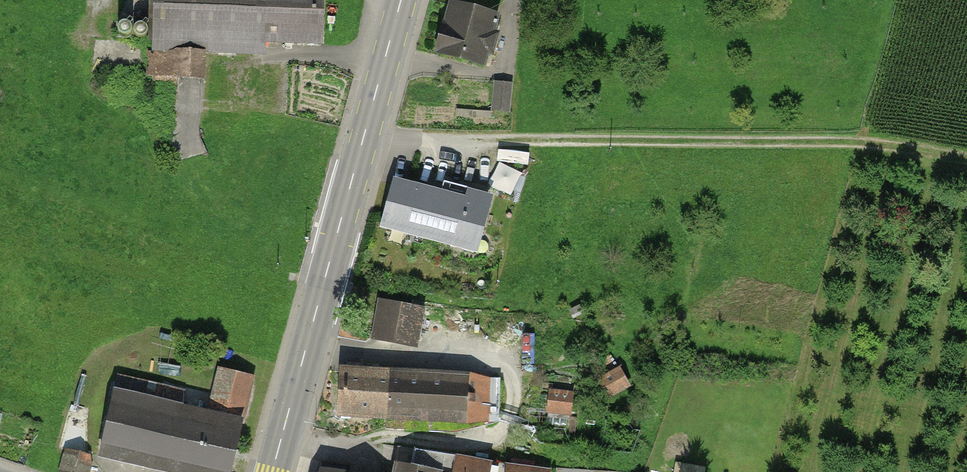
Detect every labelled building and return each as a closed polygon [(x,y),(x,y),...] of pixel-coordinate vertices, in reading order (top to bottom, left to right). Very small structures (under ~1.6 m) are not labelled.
[(153,74),(202,76),(202,49),(262,50),(262,38),(320,40),(321,0),(155,0),(153,74)] [(429,2),(415,53),(477,69),(491,19),(429,2)] [(178,137),(199,135),(198,121),(177,123),(178,137)] [(518,193),(524,171),(501,164),(495,186),(518,193)] [(477,204),(393,180),(379,228),(463,253),(477,204)] [(422,308),(372,300),(366,339),(416,347),(422,308)] [(464,373),(334,365),(331,413),(461,421),(463,379),(464,373)] [(247,422),(257,377),(215,367),(204,412),(247,422)] [(626,384),(619,372),(602,381),(609,394),(626,384)] [(490,381),(463,379),(461,421),(488,422),(490,381)] [(175,407),(103,391),(87,463),(128,471),(160,471),(175,407)] [(570,395),(553,393),(551,410),(568,412),(570,395)] [(204,412),(175,407),(160,471),(236,471),(247,422),(204,412)] [(458,457),(455,471),(489,471),(491,463),(458,457)] [(385,462),(383,471),(435,471),(385,462)]
